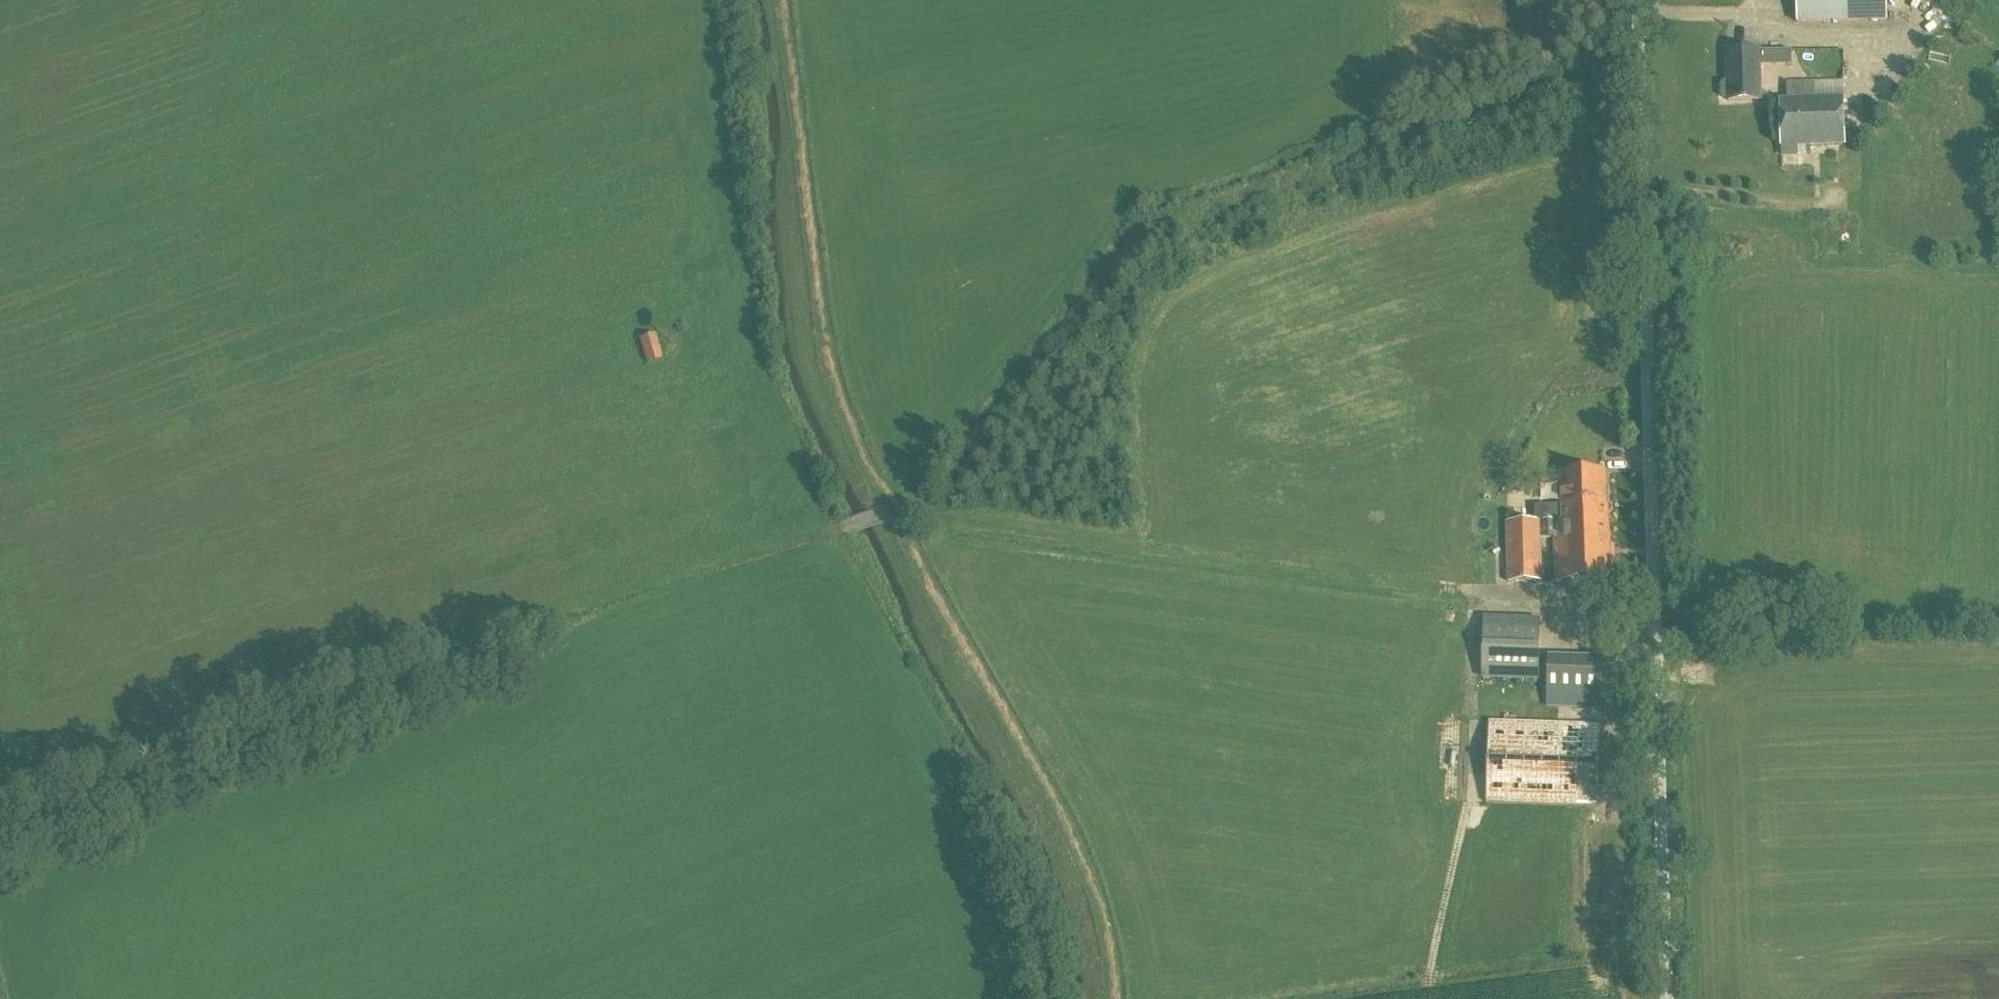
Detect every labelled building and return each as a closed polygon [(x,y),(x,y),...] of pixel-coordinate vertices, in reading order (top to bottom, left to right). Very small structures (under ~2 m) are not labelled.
[(1820,21),(1888,20),(1887,0),(1797,0),(1797,22),(1820,21)] [(1728,101),(1761,100),(1760,49),(1727,50),(1727,80),(1722,84),(1723,97),(1728,99),(1728,101)] [(1843,98),(1843,81),(1787,82),(1787,99),(1780,99),(1781,145),(1781,152),(1782,152),(1782,157),(1812,157),(1812,145),(1845,144),(1844,98),(1843,98)] [(1847,242),(1835,242),(1835,254),(1847,254),(1847,242)] [(647,362),(661,357),(655,334),(639,339),(647,362)] [(1542,538),(1556,538),(1557,580),(1610,579),(1608,503),(1607,472),(1562,473),(1563,505),(1555,506),(1555,505),(1549,505),(1535,505),(1536,520),(1506,521),(1508,582),(1543,581),(1542,538)] [(1539,680),(1541,618),(1484,616),(1482,678),(1539,680)] [(1601,708),(1603,656),(1549,655),(1547,706),(1601,708)] [(1524,745),(1599,747),(1600,722),(1533,720),(1533,735),(1525,735),(1524,745)] [(1516,737),(1516,726),(1497,726),(1497,737),(1516,737)] [(1493,759),(1493,804),(1604,806),(1605,761),(1493,759)]
